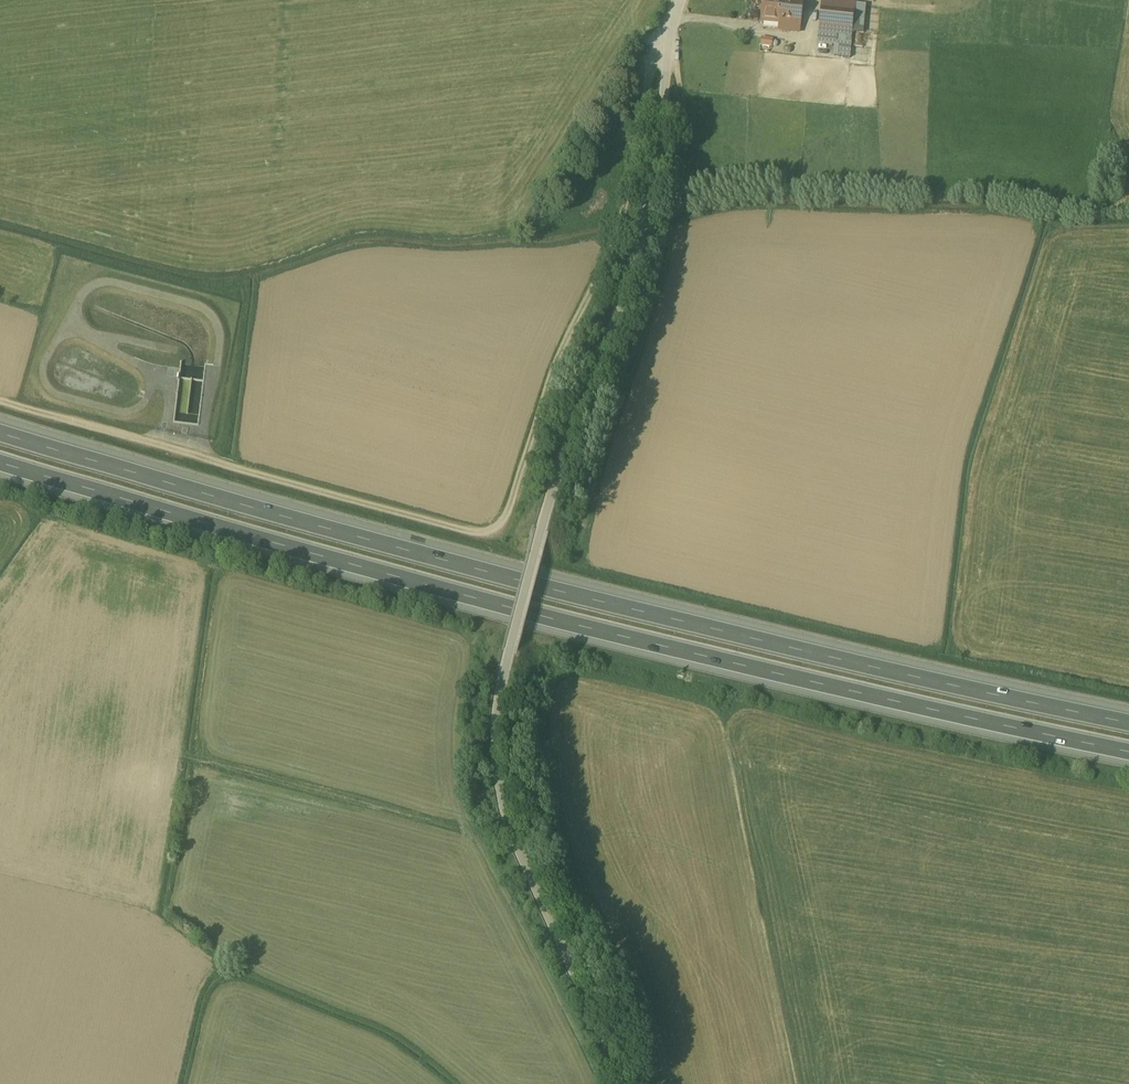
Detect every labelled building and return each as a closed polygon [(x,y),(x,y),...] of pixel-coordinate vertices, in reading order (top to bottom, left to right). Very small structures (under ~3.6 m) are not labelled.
[(778,1),(773,0),(764,0),(761,23),(782,25),(781,33),(789,33),(790,26),(801,28),(804,3),(790,2),(778,1)] [(822,3),(821,10),(854,14),(855,7),(822,3)] [(854,14),(821,10),(819,28),(852,31),(854,14)] [(852,31),(819,28),(818,43),(851,46),(853,31),(852,31)] [(762,38),(761,47),(773,48),(773,39),(762,38)] [(818,43),(817,43),(841,46),(840,59),(850,60),(851,46),(818,43)] [(181,378),(180,408),(189,408),(189,397),(200,397),(201,378),(181,378)]
